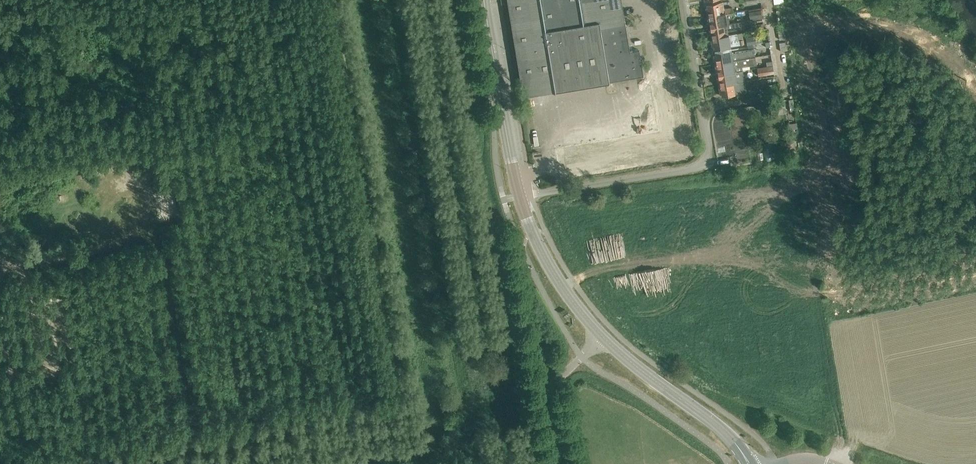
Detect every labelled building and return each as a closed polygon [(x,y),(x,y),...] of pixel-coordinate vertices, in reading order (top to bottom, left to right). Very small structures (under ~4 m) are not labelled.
[(523,96),(609,82),(609,81),(644,76),(639,50),(630,52),(626,24),(625,17),(621,17),(618,0),(507,0),(523,96)] [(706,8),(707,16),(733,12),(732,7),(724,9),(723,2),(707,5),(708,8),(706,8)] [(746,10),(748,21),(763,18),(761,7),(746,10)] [(710,24),(711,27),(728,24),(728,23),(727,17),(733,16),(733,12),(707,16),(709,24),(710,24)] [(711,30),(709,30),(711,38),(725,36),(725,32),(743,30),(742,21),(728,23),(728,24),(711,27),(711,30)] [(725,36),(711,38),(712,46),(714,46),(714,49),(745,44),(744,39),(739,40),(738,34),(725,36)] [(756,36),(746,38),(747,45),(763,42),(762,38),(757,39),(756,36)] [(714,55),(715,64),(755,57),(754,49),(732,53),(731,50),(715,52),(715,55),(714,55)] [(718,71),(718,74),(735,72),(734,68),(757,64),(755,57),(715,64),(716,72),(718,71)] [(773,65),(757,68),(758,75),(774,73),(773,65)] [(719,85),(744,81),(743,70),(735,72),(718,74),(719,77),(717,77),(719,85)] [(744,81),(719,85),(720,93),(721,93),(722,96),(746,92),(744,81)]
